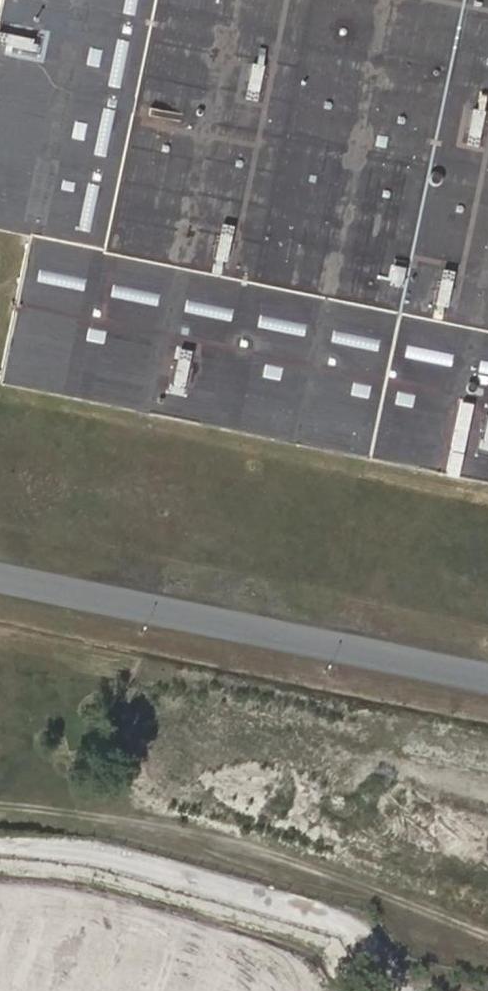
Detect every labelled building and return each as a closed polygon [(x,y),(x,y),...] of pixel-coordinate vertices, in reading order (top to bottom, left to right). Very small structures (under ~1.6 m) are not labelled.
[(105,245),(155,0),(4,0),(0,20),(0,222),(27,229),(105,245)] [(487,325),(487,0),(155,0),(105,245),(487,325)] [(105,245),(27,229),(0,357),(0,367),(487,469),(487,325),(105,245)]
